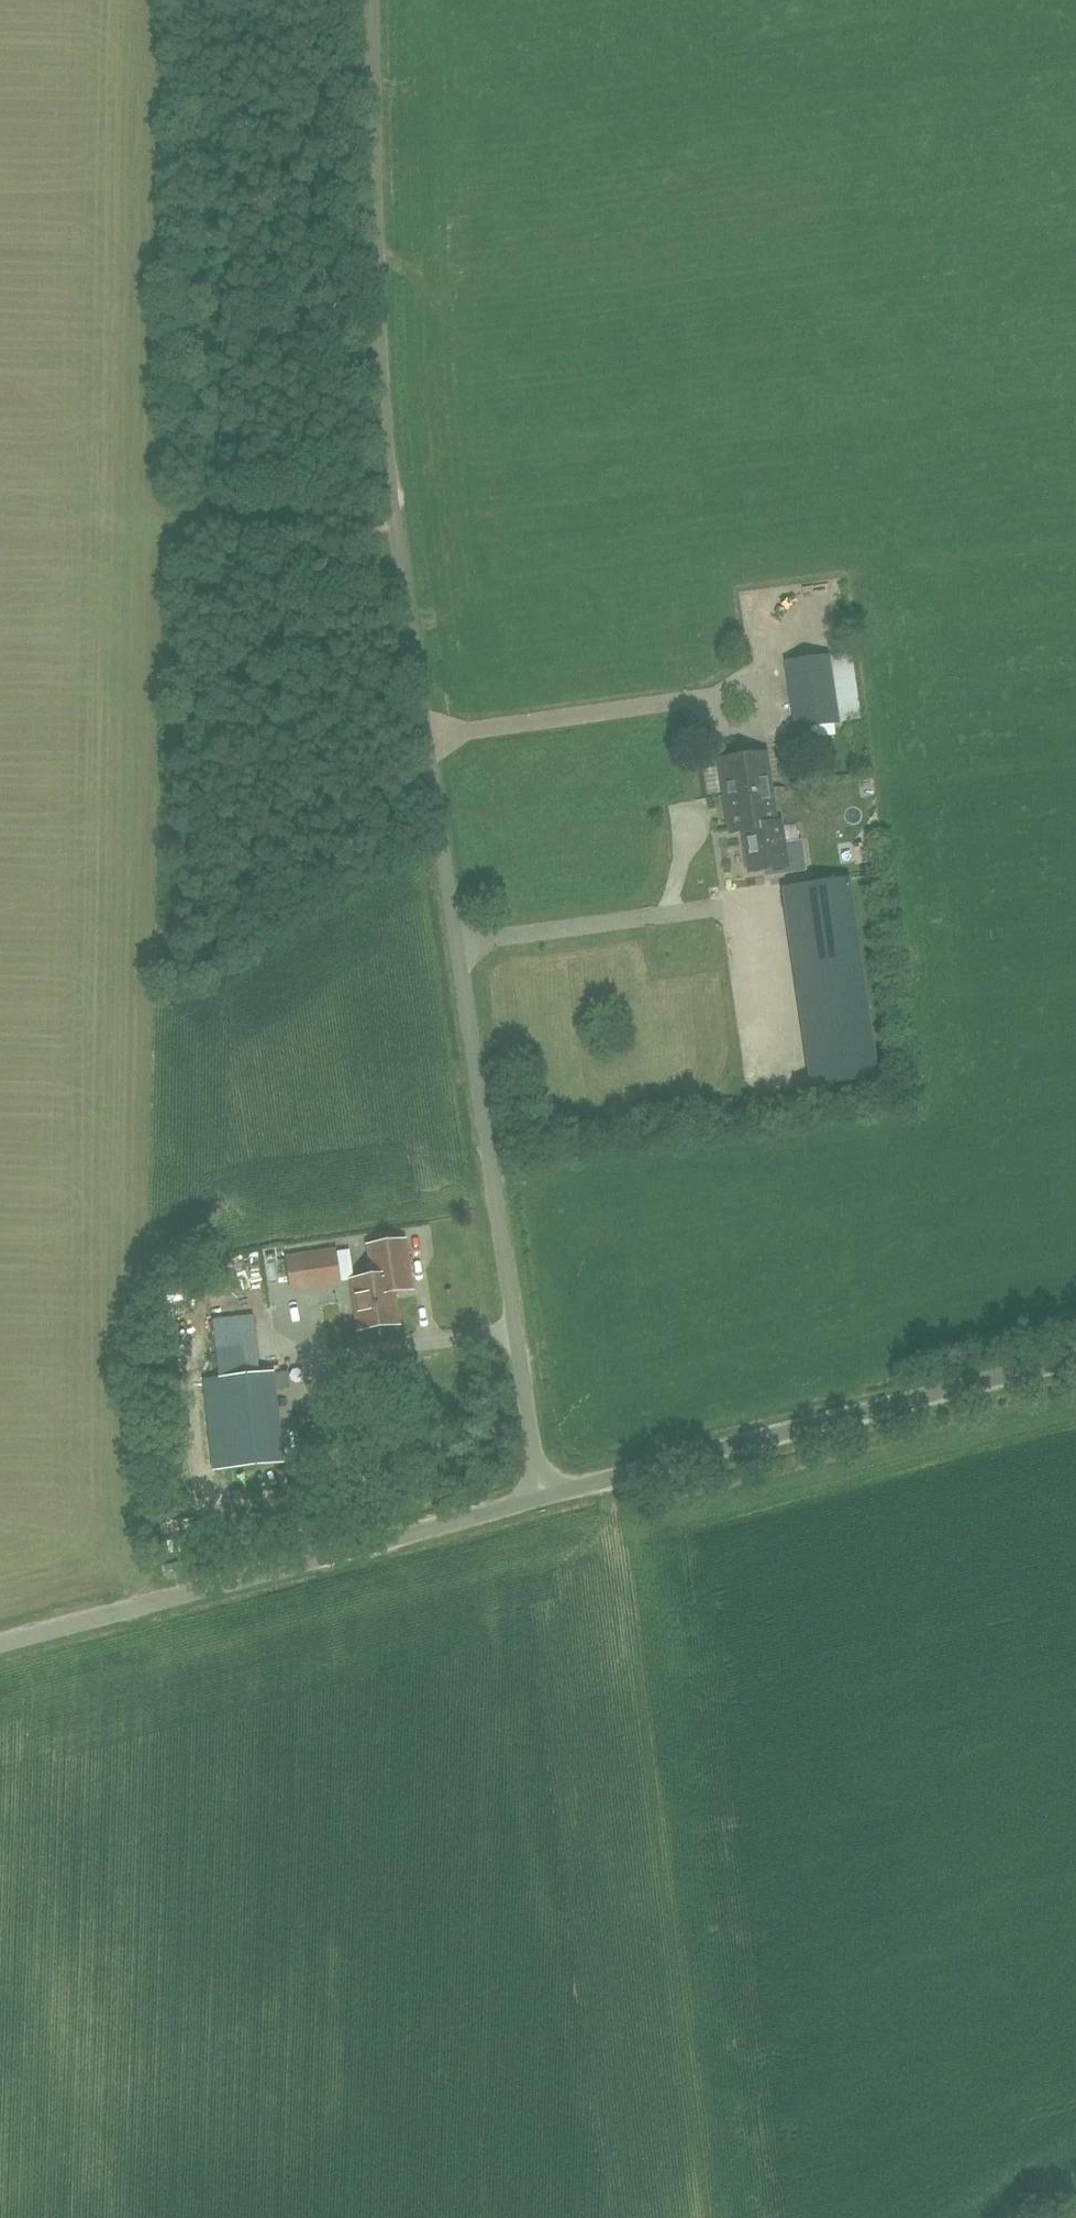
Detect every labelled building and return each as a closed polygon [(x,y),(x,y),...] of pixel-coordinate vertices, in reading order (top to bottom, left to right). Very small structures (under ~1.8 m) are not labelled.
[(794,588),(795,600),(819,598),(818,586),(794,588)] [(793,728),(837,722),(862,718),(852,653),(784,663),(793,728)] [(726,796),(767,790),(762,755),(721,761),(726,796)] [(731,831),(743,830),(744,830),(750,871),(783,866),(777,823),(772,824),(767,790),(726,796),(731,831)] [(812,1087),(877,1078),(847,863),(782,872),(812,1087)] [(391,1282),(409,1279),(404,1241),(369,1246),(374,1277),(352,1280),(359,1329),(397,1324),(391,1282)] [(322,1283),(339,1280),(334,1250),(318,1253),(322,1283)] [(273,1373),(219,1378),(228,1468),(282,1462),(273,1373)]
